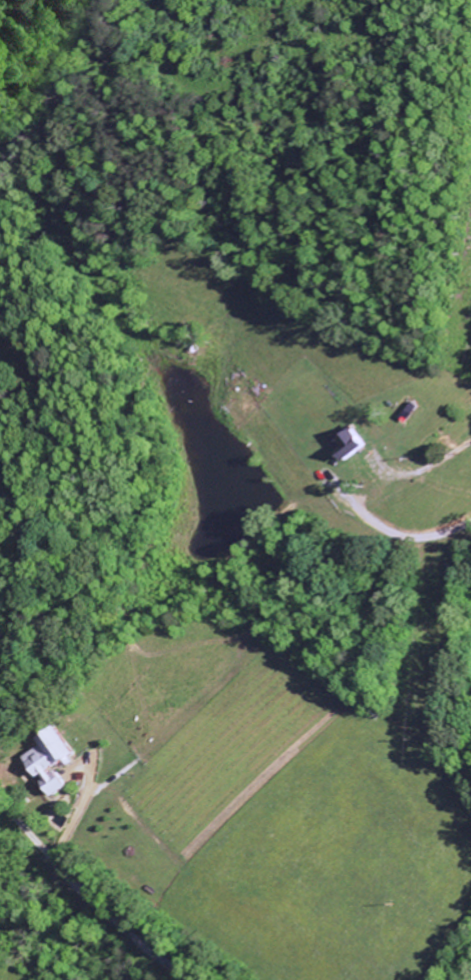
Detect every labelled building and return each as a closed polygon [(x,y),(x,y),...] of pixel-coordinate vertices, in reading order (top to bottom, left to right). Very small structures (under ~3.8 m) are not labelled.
[(351,434),(346,428),(332,441),(351,461),(372,442),(358,427),(351,434)] [(79,753),(58,726),(40,739),(43,743),(27,756),(44,779),(57,795),(70,785),(57,769),(79,753)]
